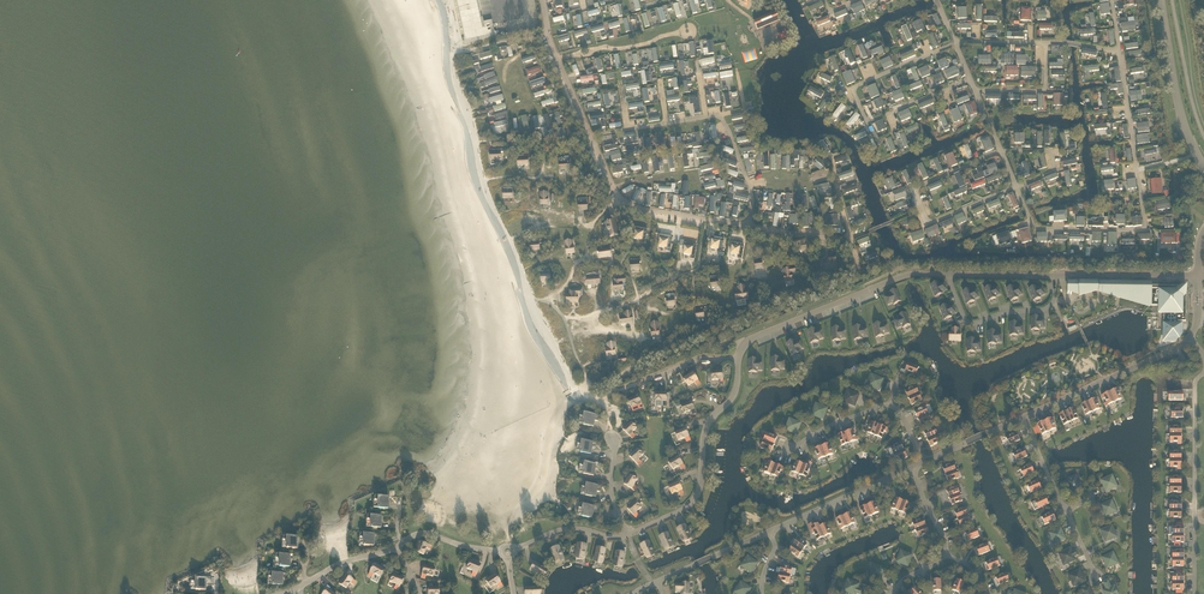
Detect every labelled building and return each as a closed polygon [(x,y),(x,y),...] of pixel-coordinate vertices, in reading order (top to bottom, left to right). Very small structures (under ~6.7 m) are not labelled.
[(457,3),(454,4),(455,7),(458,6),(459,10),(456,11),(457,14),(460,14),(461,18),(458,19),(458,22),(461,21),(462,25),(459,26),(460,29),(463,29),(464,33),(461,34),(462,37),(465,36),(466,41),(492,35),(491,30),(489,31),(488,28),(491,28),(490,24),(484,26),(485,27),(483,27),(477,0),(457,0),(457,3)] [(634,10),(642,8),(640,0),(631,0),(634,10)] [(699,11),(697,2),(700,2),(699,0),(690,0),(694,12),(699,11)] [(809,5),(811,11),(825,5),(823,0),(821,0),(809,5)] [(855,13),(865,8),(862,0),(861,0),(852,4),(855,13)] [(630,13),(629,9),(625,10),(623,2),(617,4),(621,16),(630,13)] [(1114,28),(1109,4),(1092,7),(1097,30),(1114,28)] [(663,21),(668,19),(664,6),(658,8),(663,21)] [(959,6),(959,17),(968,17),(968,6),(959,6)] [(1032,19),(1032,6),(1022,6),(1022,19),(1032,19)] [(837,17),(849,12),(847,7),(835,12),(837,17)] [(1038,18),(1047,18),(1047,9),(1038,9),(1038,18)] [(646,26),(651,24),(648,12),(643,13),(646,26)] [(776,12),(753,21),(757,31),(768,26),(770,31),(781,26),(779,22),(780,21),(776,12)] [(938,12),(933,14),(938,27),(943,25),(938,12)] [(817,19),(819,25),(831,19),(829,14),(817,19)] [(1123,31),(1137,29),(1135,15),(1121,17),(1123,31)] [(624,18),(627,31),(632,29),(628,16),(624,18)] [(917,30),(926,28),(923,18),(914,20),(917,30)] [(907,23),(902,25),(908,40),(913,38),(907,23)] [(972,31),(972,23),(959,23),(959,30),(972,31)] [(999,35),(999,29),(989,29),(989,24),(985,24),(985,36),(999,35)] [(577,36),(589,33),(588,28),(575,31),(577,36)] [(782,31),(783,35),(779,36),(782,44),(790,41),(786,30),(782,31)] [(929,39),(930,42),(941,37),(940,34),(929,39)] [(879,54),(885,51),(881,41),(874,43),(873,40),(867,43),(872,55),(879,52),(879,54)] [(864,57),(869,55),(863,43),(859,45),(864,57)] [(725,44),(714,46),(716,54),(726,52),(725,44)] [(852,47),(842,50),(845,61),(848,60),(849,63),(855,61),(852,47)] [(914,48),(901,54),(903,59),(916,53),(914,48)] [(522,57),(524,62),(537,58),(535,52),(522,57)] [(615,54),(618,68),(623,67),(619,53),(615,54)] [(1002,53),(1002,63),(1015,63),(1015,54),(1002,53)] [(835,54),(830,56),(836,70),(841,68),(835,54)] [(992,63),(992,54),(979,54),(979,63),(992,63)] [(1027,54),(1017,54),(1017,63),(1027,63),(1027,54)] [(881,59),(885,68),(894,64),(891,55),(881,59)] [(946,56),(938,60),(942,68),(950,64),(946,56)] [(577,60),(582,73),(586,72),(582,58),(577,60)] [(1050,61),(1050,66),(1064,66),(1064,58),(1058,58),(1058,61),(1050,61)] [(682,74),(687,73),(686,66),(691,65),(690,60),(680,61),(682,74)] [(928,64),(919,68),(923,77),(932,73),(928,64)] [(957,64),(945,69),(948,78),(951,77),(952,79),(965,75),(964,71),(960,72),(957,64)] [(541,65),(527,69),(528,73),(543,69),(541,65)] [(1007,65),(1007,74),(1019,74),(1019,65),(1007,65)] [(1037,74),(1037,65),(1022,65),(1022,75),(1037,74)] [(916,66),(908,68),(909,73),(913,72),(916,79),(920,78),(916,66)] [(1065,78),(1065,69),(1053,68),(1053,74),(1059,74),(1058,78),(1065,78)] [(853,69),(844,71),(847,84),(857,81),(853,69)] [(828,80),(831,82),(834,76),(821,71),(817,80),(826,84),(828,80)] [(942,71),(934,74),(937,83),(946,79),(942,71)] [(897,73),(893,75),(898,87),(901,85),(897,73)] [(582,76),(582,81),(596,80),(596,84),(600,84),(599,74),(582,76)] [(498,75),(481,82),(483,86),(500,80),(498,75)] [(532,86),(547,81),(545,76),(531,81),(532,86)] [(690,91),(689,84),(693,83),(693,79),(684,80),(685,91),(690,91)] [(912,91),(924,88),(922,80),(910,83),(912,91)] [(877,82),(868,85),(872,97),(881,94),(877,82)] [(1111,83),(1111,88),(1119,88),(1119,93),(1124,93),(1123,82),(1111,83)] [(817,104),(823,95),(811,88),(805,97),(817,104)] [(893,91),(896,99),(905,96),(902,88),(893,91)] [(1131,90),(1131,99),(1143,99),(1142,89),(1131,90)] [(610,92),(604,93),(607,106),(612,105),(610,92)] [(1054,92),(1055,104),(1064,104),(1064,92),(1054,92)] [(1103,107),(1108,106),(1108,92),(1099,93),(1099,100),(1103,100),(1103,107)] [(496,110),(508,107),(506,102),(504,102),(501,94),(491,97),(493,105),(494,105),(496,110)] [(969,94),(957,99),(959,103),(971,98),(969,94)] [(688,108),(690,108),(691,113),(702,112),(700,95),(685,97),(685,102),(687,102),(688,108)] [(883,96),(874,99),(877,107),(886,105),(883,96)] [(921,107),(935,102),(933,97),(919,103),(921,107)] [(830,101),(827,98),(818,109),(821,112),(830,101)] [(975,99),(966,103),(971,116),(981,112),(975,99)] [(639,111),(645,111),(645,101),(630,102),(630,107),(639,107),(639,111)] [(833,113),(837,117),(847,106),(843,102),(833,113)] [(951,109),(954,121),(964,118),(960,106),(951,109)] [(910,107),(899,112),(902,120),(913,116),(910,107)] [(553,113),(558,124),(564,122),(562,116),(564,115),(562,109),(553,113)] [(847,122),(851,125),(861,114),(857,111),(847,122)] [(543,114),(544,124),(548,123),(549,130),(553,129),(551,113),(543,114)] [(598,122),(598,118),(605,118),(605,113),(591,114),(592,123),(598,122)] [(940,115),(946,130),(951,128),(945,113),(940,115)] [(876,121),(879,130),(888,127),(885,118),(876,121)] [(497,132),(510,132),(509,120),(496,121),(497,132)] [(1112,122),(1095,123),(1096,134),(1113,133),(1112,122)] [(918,123),(907,127),(909,133),(921,129),(918,123)] [(1149,123),(1137,125),(1138,133),(1150,132),(1149,123)] [(560,137),(569,135),(566,126),(557,128),(560,137)] [(866,129),(856,134),(858,139),(868,134),(866,129)] [(627,137),(633,136),(633,139),(638,139),(637,131),(626,133),(627,137)] [(1016,132),(1016,141),(1025,141),(1025,132),(1016,132)] [(1150,132),(1137,134),(1138,143),(1152,141),(1150,132)] [(904,133),(899,135),(905,150),(909,148),(904,133)] [(751,135),(737,138),(738,143),(752,140),(751,135)] [(892,151),(897,149),(892,135),(887,137),(892,151)] [(990,135),(982,139),(987,150),(995,147),(990,135)] [(965,155),(966,154),(968,159),(975,156),(969,143),(961,147),(965,155)] [(1146,154),(1158,151),(1157,146),(1145,149),(1146,154)] [(705,157),(705,162),(712,162),(711,151),(704,152),(703,148),(693,149),(694,153),(697,153),(697,158),(705,157)] [(613,160),(623,158),(621,149),(611,151),(613,160)] [(792,149),(792,166),(805,166),(805,159),(809,159),(809,149),(792,149)] [(506,154),(506,151),(490,151),(490,154),(491,161),(501,160),(501,154),(506,154)] [(950,166),(959,163),(954,151),(945,154),(950,166)] [(683,160),(682,153),(674,153),(675,166),(679,166),(679,160),(683,160)] [(666,169),(670,168),(669,159),(673,159),(673,154),(668,154),(668,157),(665,157),(666,169)] [(838,165),(849,162),(847,154),(836,156),(838,165)] [(518,166),(529,166),(528,160),(532,160),(531,155),(523,155),(524,157),(518,157),(518,160),(518,166)] [(832,162),(826,156),(823,159),(820,155),(814,162),(822,169),(825,166),(827,168),(832,162)] [(656,170),(659,169),(659,170),(665,168),(663,156),(653,159),(656,170)] [(933,158),(939,172),(944,170),(938,156),(933,158)] [(726,157),(724,161),(736,166),(738,162),(726,157)] [(559,161),(560,170),(567,169),(567,164),(569,164),(569,159),(562,159),(562,161),(559,161)] [(1020,172),(1022,177),(1033,173),(1028,159),(1023,160),(1026,170),(1020,172)] [(924,178),(930,176),(923,162),(918,164),(924,178)] [(701,165),(702,175),(705,174),(706,179),(711,178),(712,181),(705,183),(706,188),(718,185),(718,186),(726,185),(725,178),(722,179),(719,166),(715,167),(714,163),(701,165)] [(999,171),(995,163),(987,166),(990,175),(999,171)] [(615,172),(624,171),(625,174),(629,173),(627,164),(614,167),(615,172)] [(974,174),(975,179),(985,176),(981,165),(975,167),(977,173),(974,174)] [(1116,167),(1112,167),(1112,165),(1103,166),(1104,173),(1116,172),(1116,167)] [(903,170),(907,183),(912,181),(908,169),(903,170)] [(1068,185),(1073,184),(1070,169),(1065,170),(1068,185)] [(960,170),(955,172),(960,186),(966,184),(960,170)] [(987,177),(989,181),(994,179),(995,182),(1003,178),(1001,171),(987,177)] [(889,190),(898,187),(894,176),(885,179),(889,190)] [(1162,176),(1151,178),(1153,193),(1164,191),(1162,176)] [(973,188),(987,182),(984,177),(971,183),(973,188)] [(1129,187),(1138,187),(1137,177),(1128,178),(1129,187)] [(931,189),(943,184),(941,179),(929,184),(931,189)] [(1029,188),(1044,185),(1042,180),(1028,184),(1029,188)] [(673,182),(673,186),(661,185),(660,191),(684,192),(684,187),(677,187),(677,182),(673,182)] [(859,188),(858,183),(848,186),(847,183),(841,184),(844,192),(859,188)] [(729,196),(749,201),(751,195),(737,192),(738,187),(731,186),(729,196)] [(966,186),(954,190),(956,195),(968,190),(966,186)] [(638,188),(634,197),(638,199),(642,190),(638,188)] [(907,196),(904,188),(892,192),(895,201),(907,196)] [(503,189),(503,199),(514,199),(514,189),(503,189)] [(759,202),(764,202),(765,199),(769,199),(769,196),(766,195),(766,190),(760,190),(759,202)] [(651,202),(652,194),(657,195),(656,203),(660,203),(661,192),(649,191),(648,201),(651,202)] [(1014,207),(1019,205),(1015,191),(1009,192),(1014,207)] [(723,193),(712,193),(711,211),(716,211),(717,198),(722,198),(723,193)] [(674,209),(681,209),(682,197),(686,198),(686,194),(679,194),(678,205),(674,205),(674,209)] [(701,204),(706,204),(706,194),(696,194),(695,207),(701,207),(701,204)] [(948,209),(952,207),(947,194),(943,196),(948,209)] [(911,204),(913,208),(914,208),(911,198),(896,203),(898,208),(911,204)] [(1170,198),(1158,198),(1158,208),(1171,207),(1170,198)] [(578,200),(579,211),(588,211),(587,200),(578,200)] [(999,200),(987,205),(989,210),(1001,205),(999,200)] [(973,208),(975,213),(985,209),(983,204),(973,208)] [(847,206),(850,218),(855,216),(852,205),(847,206)] [(1068,219),(1068,209),(1054,209),(1054,215),(1050,215),(1050,220),(1068,219)] [(775,211),(775,225),(779,225),(780,215),(785,216),(785,212),(775,211)] [(955,215),(959,223),(967,219),(964,211),(955,215)] [(791,213),(791,222),(800,223),(800,213),(791,213)] [(824,213),(824,224),(840,224),(840,213),(824,213)] [(1132,216),(1134,225),(1143,224),(1142,214),(1132,216)] [(904,224),(918,220),(917,216),(902,219),(904,224)] [(1105,220),(1109,220),(1109,216),(1099,216),(1099,220),(1090,220),(1090,225),(1105,225),(1105,220)] [(1163,226),(1175,225),(1174,216),(1163,217),(1163,226)] [(864,217),(854,221),(856,226),(866,222),(864,217)] [(952,217),(940,222),(942,227),(949,224),(953,231),(958,229),(952,217)] [(610,219),(611,222),(606,224),(609,237),(618,235),(614,218),(610,219)] [(1076,229),(1085,229),(1084,219),(1076,219),(1076,229)] [(925,228),(929,237),(942,232),(938,223),(925,228)] [(1022,242),(1032,240),(1030,226),(1020,228),(1022,242)] [(636,232),(635,239),(642,241),(641,244),(646,245),(648,231),(646,230),(635,228),(634,232),(636,232)] [(930,250),(923,230),(900,238),(906,252),(930,250)] [(1085,239),(1086,231),(1081,230),(1081,234),(1070,233),(1070,239),(1085,239)] [(1093,233),(1087,233),(1086,240),(1102,241),(1102,231),(1093,230),(1093,233)] [(999,231),(982,238),(982,253),(1000,253),(999,231)] [(1038,231),(1038,240),(1048,240),(1048,231),(1038,231)] [(1109,244),(1118,244),(1119,231),(1109,231),(1109,244)] [(1162,241),(1182,241),(1182,231),(1162,231),(1162,241)] [(723,258),(724,254),(722,254),(724,240),(723,239),(714,237),(714,234),(710,233),(709,241),(712,241),(711,248),(718,250),(718,253),(719,253),(719,257),(723,258)] [(860,244),(872,240),(870,235),(858,240),(860,244)] [(660,240),(659,247),(667,248),(666,252),(670,252),(672,239),(671,237),(660,236),(659,240),(660,240)] [(530,240),(531,251),(540,250),(539,245),(541,244),(541,239),(530,240)] [(800,251),(807,250),(806,243),(805,239),(794,241),(794,246),(799,245),(800,251)] [(566,246),(568,254),(574,253),(572,245),(571,245),(570,240),(564,240),(565,246),(566,246)] [(697,247),(696,245),(684,243),(684,241),(681,241),(680,247),(685,248),(684,255),(691,256),(691,259),(695,260),(697,247)] [(738,259),(742,260),(744,246),(743,245),(731,243),(731,247),(732,247),(731,254),(738,256),(738,259)] [(598,254),(598,255),(598,256),(599,256),(599,258),(603,258),(603,257),(609,256),(609,257),(611,256),(611,251),(614,251),(613,246),(605,247),(605,248),(602,249),(602,251),(598,251),(598,254)] [(866,249),(863,250),(867,260),(880,255),(878,249),(868,253),(866,249)] [(832,251),(828,252),(830,263),(837,262),(835,250),(832,251)] [(756,269),(763,268),(762,263),(764,263),(764,258),(758,259),(758,260),(754,260),(756,269)] [(641,263),(641,259),(631,260),(632,270),(640,270),(640,263),(641,263)] [(785,282),(793,280),(792,274),(795,273),(795,268),(783,270),(785,282)] [(550,281),(550,271),(541,272),(542,282),(550,281)] [(587,275),(588,285),(600,285),(599,274),(590,275),(587,275)] [(719,287),(718,277),(710,278),(712,288),(719,287)] [(626,283),(625,278),(614,279),(614,283),(614,291),(623,290),(622,283),(626,283)] [(1160,306),(1160,313),(1164,313),(1164,321),(1177,322),(1186,322),(1187,295),(1185,295),(1185,291),(1181,288),(1178,288),(1178,286),(1152,286),(1152,282),(1068,281),(1068,290),(1080,293),(1080,294),(1097,290),(1151,305),(1151,306),(1160,306)] [(938,283),(931,286),(936,297),(943,294),(942,293),(947,291),(944,284),(939,285),(938,283)] [(745,286),(738,287),(739,293),(735,294),(737,301),(749,299),(747,292),(746,292),(745,286)] [(984,290),(989,301),(996,298),(995,297),(1000,295),(997,288),(993,290),(991,287),(984,290)] [(1007,290),(1011,301),(1018,298),(1018,297),(1023,295),(1020,288),(1015,290),(1014,287),(1007,290)] [(1036,287),(1029,290),(1033,301),(1041,298),(1040,297),(1045,295),(1042,288),(1037,290),(1036,287)] [(894,305),(901,302),(896,290),(889,293),(890,296),(885,298),(888,305),(893,303),(894,305)] [(967,304),(975,301),(974,300),(979,298),(976,291),(971,292),(970,290),(963,293),(967,304)] [(567,303),(570,303),(578,303),(578,296),(582,296),(582,291),(582,292),(570,292),(571,295),(570,295),(570,296),(567,296),(567,303)] [(667,300),(668,307),(675,305),(674,299),(676,299),(676,294),(666,295),(667,300)] [(1067,310),(1063,297),(1058,299),(1062,311),(1067,310)] [(951,316),(956,314),(953,306),(948,308),(947,305),(940,308),(945,320),(952,317),(951,316)] [(705,307),(698,308),(698,311),(696,311),(697,319),(704,318),(703,311),(706,311),(705,307)] [(621,325),(633,323),(632,313),(624,313),(625,317),(620,318),(620,321),(620,322),(621,322),(621,325)] [(903,328),(910,325),(906,314),(898,317),(900,319),(895,321),(898,329),(902,327),(903,328)] [(1039,321),(1039,318),(1032,318),(1031,330),(1039,330),(1039,329),(1044,329),(1044,321),(1039,321)] [(1177,324),(1177,322),(1164,321),(1164,341),(1175,342),(1182,335),(1182,324),(1177,324)] [(652,330),(651,330),(652,337),(660,336),(659,329),(658,323),(651,324),(652,330)] [(1023,326),(1018,326),(1018,323),(1010,323),(1010,336),(1018,336),(1018,334),(1023,334),(1023,326)] [(887,326),(882,327),(882,324),(874,326),(876,338),(884,336),(884,335),(889,334),(887,326)] [(867,330),(862,330),(861,327),(854,328),(855,340),(863,339),(862,338),(868,337),(867,330)] [(845,331),(840,332),(840,329),(832,329),(833,341),(841,341),(841,339),(846,339),(845,331)] [(819,342),(818,340),(823,339),(822,331),(817,332),(816,330),(808,331),(811,343),(819,342)] [(961,341),(961,334),(959,334),(959,330),(952,330),(952,334),(950,334),(950,341),(961,341)] [(996,344),(996,343),(1001,343),(1001,335),(996,335),(996,332),(988,332),(988,344),(996,344)] [(975,352),(975,351),(981,351),(981,343),(975,343),(975,340),(968,340),(968,352),(975,352)] [(800,342),(795,344),(794,341),(787,344),(792,356),(799,353),(798,351),(803,349),(800,342)] [(615,343),(608,344),(608,349),(607,349),(608,357),(616,355),(615,349),(616,349),(615,343)] [(780,362),(780,359),(772,359),(772,371),(780,371),(780,369),(785,369),(785,362),(780,362)] [(762,363),(757,363),(757,360),(749,360),(749,373),(757,373),(757,371),(762,371),(762,363)] [(906,371),(916,375),(919,368),(908,364),(906,371)] [(714,372),(714,365),(710,365),(710,372),(712,372),(712,381),(719,380),(719,384),(724,384),(723,371),(714,372)] [(700,384),(694,373),(684,379),(680,373),(677,375),(682,384),(686,382),(689,386),(695,383),(697,386),(700,384)] [(868,386),(879,391),(884,379),(872,375),(868,386)] [(906,391),(909,399),(919,394),(916,387),(906,391)] [(1122,399),(1119,392),(1120,392),(1119,388),(1110,392),(1115,402),(1122,399)] [(843,402),(855,407),(859,395),(848,391),(843,402)] [(1103,399),(1105,399),(1108,406),(1115,402),(1110,392),(1102,396),(1103,399)] [(1169,393),(1169,401),(1183,401),(1183,392),(1179,392),(1179,393),(1169,393)] [(656,401),(656,406),(663,406),(667,406),(667,393),(656,393),(656,401)] [(922,401),(919,394),(909,399),(912,406),(922,401)] [(626,404),(629,402),(631,408),(638,405),(639,409),(643,408),(639,396),(628,400),(626,395),(622,396),(626,404)] [(692,415),(696,413),(692,402),(695,400),(694,397),(685,400),(686,404),(681,406),(684,414),(691,411),(692,415)] [(1097,402),(1098,401),(1097,398),(1088,402),(1093,412),(1100,409),(1097,402)] [(1082,405),(1081,405),(1086,415),(1093,412),(1088,402),(1082,405)] [(828,409),(816,404),(812,416),(823,420),(828,409)] [(928,415),(925,408),(915,412),(918,419),(928,415)] [(1066,412),(1071,422),(1078,419),(1073,409),(1066,412)] [(1071,422),(1066,412),(1059,415),(1064,425),(1071,422)] [(585,418),(584,426),(594,427),(595,421),(598,421),(599,416),(595,416),(590,415),(590,414),(582,413),(581,417),(585,418)] [(921,426),(931,422),(928,415),(918,419),(921,426)] [(1049,432),(1056,429),(1053,422),(1055,421),(1053,418),(1045,422),(1049,432)] [(790,419),(785,431),(797,435),(801,424),(790,419)] [(623,430),(632,439),(635,436),(633,433),(637,428),(631,422),(623,430)] [(869,425),(870,426),(868,433),(875,436),(879,426),(870,422),(869,425)] [(1038,425),(1037,425),(1042,435),(1049,432),(1045,422),(1038,425)] [(681,431),(675,433),(679,441),(685,438),(687,442),(691,440),(686,429),(689,428),(687,424),(679,428),(681,431)] [(885,432),(886,432),(888,429),(879,426),(875,436),(882,439),(885,432)] [(928,440),(938,436),(935,428),(924,433),(928,440)] [(856,441),(854,434),(855,433),(854,430),(845,433),(849,444),(856,441)] [(838,440),(839,439),(842,446),(849,444),(845,433),(836,436),(838,440)] [(1017,433),(1006,439),(1009,446),(1021,441),(1017,433)] [(774,435),(774,437),(767,434),(764,441),(774,445),(778,436),(774,435)] [(1178,443),(1178,444),(1181,444),(1181,435),(1170,435),(1170,443),(1178,443)] [(931,447),(941,442),(938,436),(928,440),(931,447)] [(582,445),(582,453),(592,454),(592,448),(596,449),(596,443),(593,443),(588,443),(588,442),(579,441),(579,445),(582,445)] [(768,451),(767,453),(771,454),(774,445),(764,441),(761,448),(768,451)] [(826,457),(833,455),(829,444),(822,447),(826,457)] [(901,444),(891,448),(894,455),(904,451),(901,444)] [(634,453),(630,457),(639,466),(642,463),(639,460),(644,455),(638,449),(639,448),(636,445),(632,450),(634,453)] [(822,447),(815,449),(819,460),(826,457),(822,447)] [(1013,455),(1016,462),(1028,456),(1025,449),(1013,455)] [(897,462),(907,458),(904,451),(894,455),(897,462)] [(1178,451),(1178,452),(1170,452),(1170,460),(1181,460),(1181,451),(1178,451)] [(679,466),(682,470),(685,467),(679,457),(669,463),(673,470),(679,466)] [(1170,468),(1178,468),(1178,470),(1181,470),(1181,460),(1170,460),(1170,468)] [(594,476),(595,470),(599,471),(599,466),(596,465),(591,465),(591,463),(582,462),(582,467),(585,467),(584,475),(594,476)] [(769,462),(768,462),(764,472),(771,475),(775,465),(769,462)] [(803,465),(796,462),(792,472),(799,475),(803,465)] [(807,478),(812,464),(808,462),(806,466),(803,465),(799,475),(807,478)] [(946,475),(956,471),(953,464),(943,468),(946,475)] [(1035,472),(1034,472),(1030,464),(1027,465),(1028,467),(1020,470),(1023,478),(1035,472)] [(779,478),(781,471),(783,472),(784,468),(775,465),(771,475),(779,478)] [(628,479),(625,485),(635,491),(638,488),(634,486),(638,480),(631,475),(632,473),(629,471),(625,477),(628,479)] [(959,478),(956,471),(946,475),(949,483),(959,478)] [(1070,492),(1081,487),(1076,476),(1068,479),(1065,481),(1070,492)] [(1106,492),(1117,487),(1112,476),(1101,481),(1106,492)] [(680,496),(684,494),(679,483),(682,481),(680,478),(673,481),(675,484),(669,487),(672,495),(679,492),(680,496)] [(1042,488),(1041,488),(1037,480),(1034,481),(1035,483),(1027,486),(1030,493),(1042,488)] [(593,485),(584,484),(584,488),(587,489),(586,497),(596,498),(596,497),(599,497),(599,495),(597,495),(597,492),(601,492),(601,487),(598,487),(593,486),(593,485)] [(950,498),(960,494),(957,487),(947,491),(950,498)] [(960,494),(950,498),(952,506),(963,501),(960,494)] [(383,497),(375,497),(375,501),(378,501),(378,509),(388,509),(388,498),(383,498),(383,497)] [(636,512),(641,508),(636,502),(638,500),(635,497),(628,503),(630,506),(627,509),(635,518),(638,515),(636,512)] [(1032,503),(1035,510),(1049,504),(1046,497),(1032,503)] [(903,501),(896,499),(892,509),(899,512),(903,501)] [(899,512),(906,515),(910,504),(903,501),(899,512)] [(1106,517),(1117,512),(1112,501),(1101,506),(1106,517)] [(874,503),(867,506),(872,516),(879,513),(874,503)] [(580,509),(584,510),(583,517),(593,519),(594,512),(597,513),(598,507),(595,506),(594,507),(589,507),(589,506),(581,505),(580,509)] [(872,516),(867,506),(860,509),(865,519),(872,516)] [(965,508),(955,512),(958,520),(968,516),(965,508)] [(1055,520),(1053,514),(1052,512),(1048,513),(1049,515),(1041,518),(1045,525),(1056,520),(1055,520)] [(844,516),(848,527),(855,524),(851,513),(844,516)] [(376,516),(368,516),(368,520),(371,520),(371,528),(381,528),(381,517),(376,517),(376,516)] [(841,530),(848,527),(844,516),(836,520),(841,530)] [(968,516),(958,520),(960,527),(971,523),(968,516)] [(924,520),(924,519),(913,524),(916,531),(926,527),(924,520)] [(817,541),(824,537),(820,527),(819,524),(815,526),(814,524),(809,526),(813,534),(814,534),(817,541)] [(831,534),(827,524),(826,524),(820,527),(824,537),(831,534)] [(684,542),(691,539),(685,525),(678,529),(684,542)] [(1112,526),(1101,531),(1106,542),(1117,537),(1112,526)] [(919,538),(926,535),(926,537),(930,536),(926,527),(916,531),(919,538)] [(1050,533),(1053,540),(1055,545),(1066,540),(1061,528),(1050,533)] [(977,529),(965,534),(968,541),(980,537),(977,529)] [(667,533),(660,536),(666,550),(674,547),(667,533)] [(374,546),(374,535),(369,535),(369,534),(360,534),(360,538),(364,538),(364,546),(374,546)] [(297,549),(297,538),(292,538),(292,536),(283,536),(283,541),(287,541),(287,549),(297,549)] [(807,545),(801,541),(802,540),(799,538),(794,545),(803,552),(807,545)] [(413,547),(411,554),(415,556),(416,553),(424,555),(426,549),(430,550),(431,546),(419,542),(417,549),(413,547)] [(647,559),(655,555),(649,542),(641,545),(647,559)] [(576,559),(584,560),(587,545),(579,544),(576,559)] [(979,556),(991,551),(988,544),(976,549),(979,556)] [(789,551),(789,552),(798,558),(803,552),(794,545),(789,551)] [(551,549),(557,563),(564,560),(559,546),(551,549)] [(606,549),(598,548),(595,562),(603,564),(606,549)] [(1072,553),(1070,550),(1059,555),(1064,566),(1075,561),(1074,557),(1078,555),(1076,551),(1072,553)] [(1184,550),(1180,550),(1180,551),(1173,551),(1173,559),(1184,559),(1184,550)] [(908,567),(912,556),(901,551),(897,563),(908,567)] [(614,566),(622,568),(625,553),(617,552),(614,566)] [(1107,569),(1119,564),(1114,553),(1102,558),(1107,569)] [(280,559),(280,567),(290,567),(290,556),(285,556),(285,555),(276,555),(276,559),(280,559)] [(471,575),(475,577),(480,566),(470,561),(472,558),(465,555),(463,558),(470,561),(467,569),(473,572),(471,575)] [(751,574),(758,564),(748,557),(741,567),(751,574)] [(988,571),(1001,566),(998,559),(986,563),(988,571)] [(544,578),(548,571),(535,563),(531,570),(544,578)] [(380,577),(384,570),(387,571),(388,567),(382,564),(380,568),(374,565),(368,576),(372,578),(374,574),(380,577)] [(425,579),(426,575),(433,577),(435,569),(436,565),(432,564),(431,568),(424,566),(421,578),(425,579)] [(885,569),(874,565),(869,576),(881,581),(885,569)] [(780,574),(791,576),(792,568),(781,566),(780,574)] [(391,573),(394,574),(390,582),(396,585),(394,588),(398,590),(404,579),(397,576),(399,573),(393,570),(391,573)] [(1080,571),(1069,576),(1074,587),(1085,582),(1080,571)] [(273,578),(273,586),(283,586),(283,574),(278,574),(278,573),(269,573),(269,578),(273,578)] [(791,576),(780,574),(778,581),(789,584),(791,576)] [(1010,581),(1007,574),(996,578),(998,586),(1010,581)] [(338,578),(334,584),(337,587),(339,584),(346,589),(350,583),(353,585),(356,582),(346,575),(342,581),(338,578)] [(488,576),(481,580),(483,583),(486,581),(490,588),(497,585),(499,588),(502,586),(496,575),(490,579),(488,576)] [(196,584),(196,592),(206,591),(206,580),(201,580),(201,579),(192,579),(192,584),(196,584)] [(941,579),(933,580),(934,593),(942,592),(941,579)] [(952,591),(959,593),(960,593),(961,590),(963,586),(965,582),(957,579),(952,591)] [(844,591),(850,593),(849,593),(850,593),(856,593),(858,593),(863,593),(864,591),(858,589),(860,585),(848,580),(844,591)] [(1102,583),(1106,590),(1103,591),(1104,593),(1118,593),(1114,586),(1112,588),(1108,580),(1102,583)] [(734,593),(736,593),(748,593),(752,589),(741,582),(734,593)] [(428,588),(428,593),(439,593),(439,588),(442,587),(442,584),(434,584),(435,588),(428,588)] [(683,584),(682,586),(677,585),(676,592),(682,592),(682,593),(689,593),(689,584),(683,584)]
